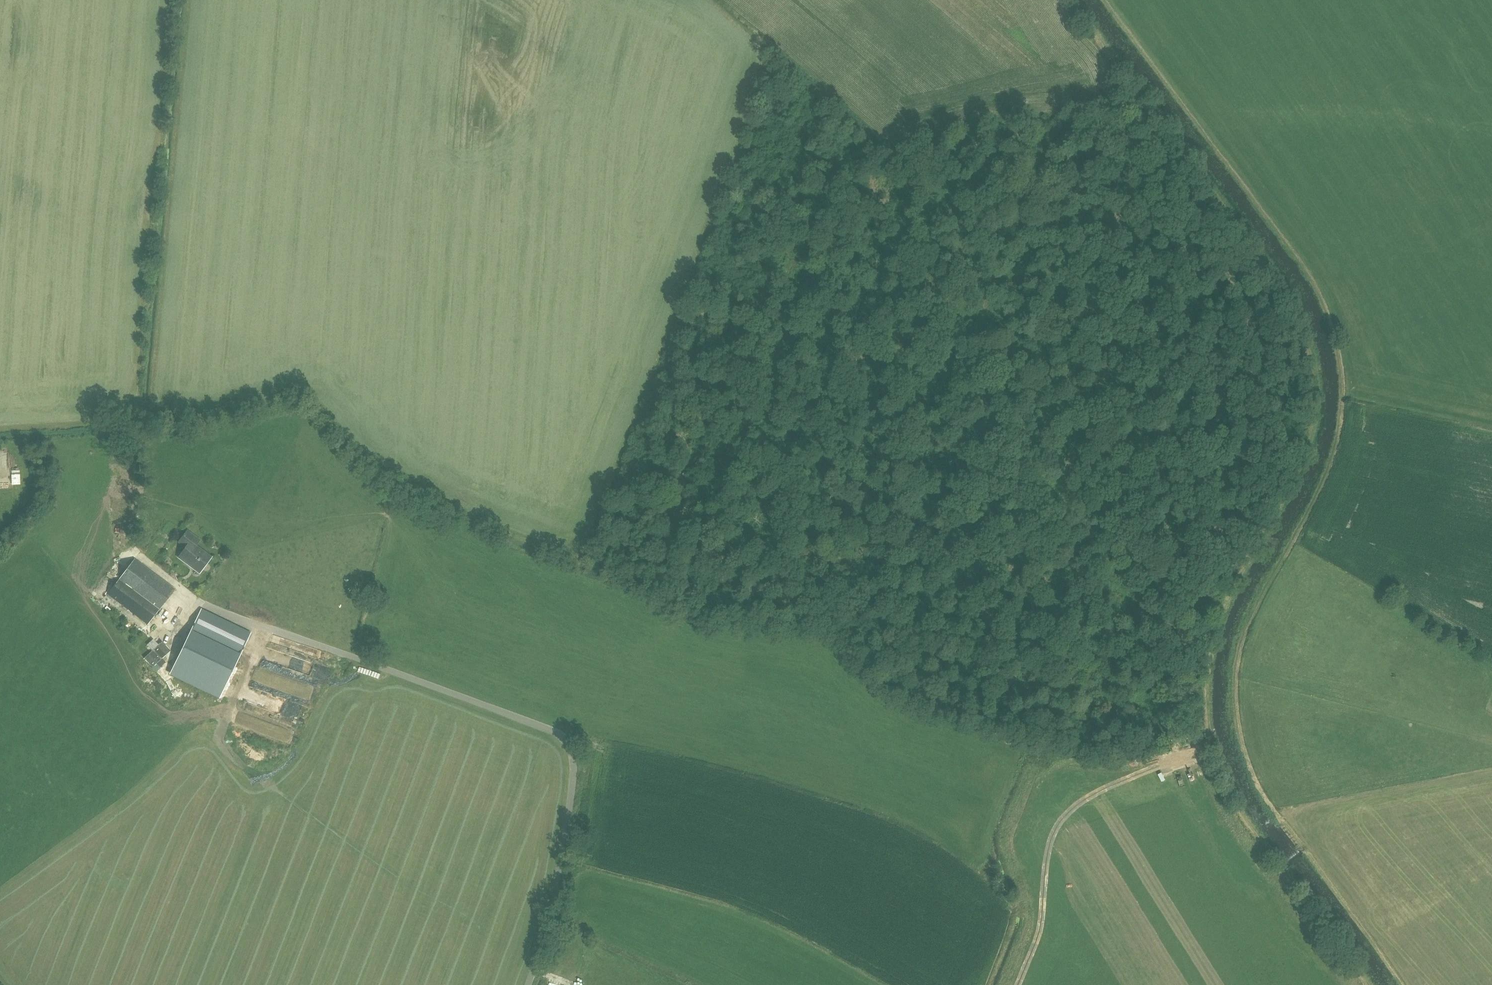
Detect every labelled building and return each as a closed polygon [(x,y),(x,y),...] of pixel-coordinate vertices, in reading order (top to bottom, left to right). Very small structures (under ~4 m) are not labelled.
[(199,541),(187,531),(180,542),(187,547),(179,557),(199,572),(211,557),(196,546),(199,541)] [(176,589),(136,558),(121,576),(161,607),(176,589)] [(161,607),(121,576),(107,594),(148,624),(161,607)] [(202,609),(188,638),(236,661),(250,633),(202,609)] [(164,641),(147,657),(170,681),(187,666),(164,641)] [(297,715),(300,705),(286,702),(283,711),(297,715)]
